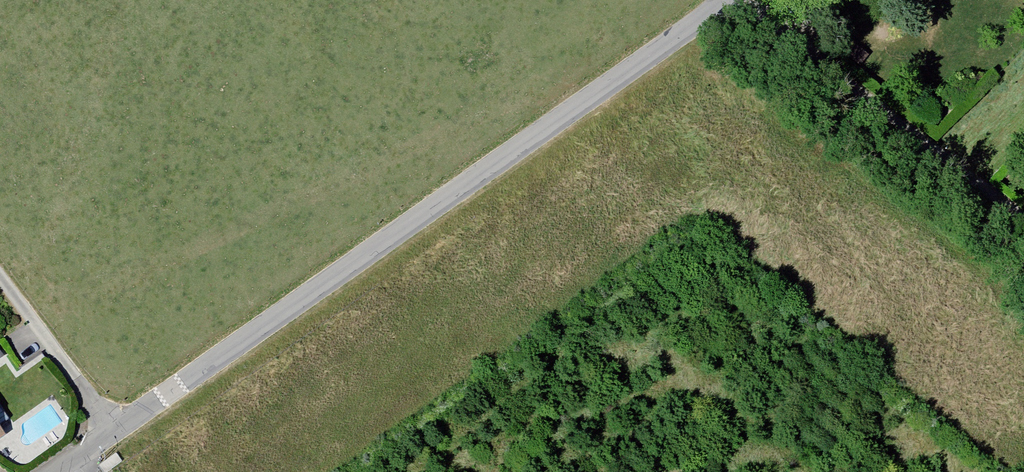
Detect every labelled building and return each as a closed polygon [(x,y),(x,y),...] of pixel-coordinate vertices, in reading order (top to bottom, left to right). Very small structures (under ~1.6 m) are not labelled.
[(11,437),(0,421),(0,444),(11,437)]
